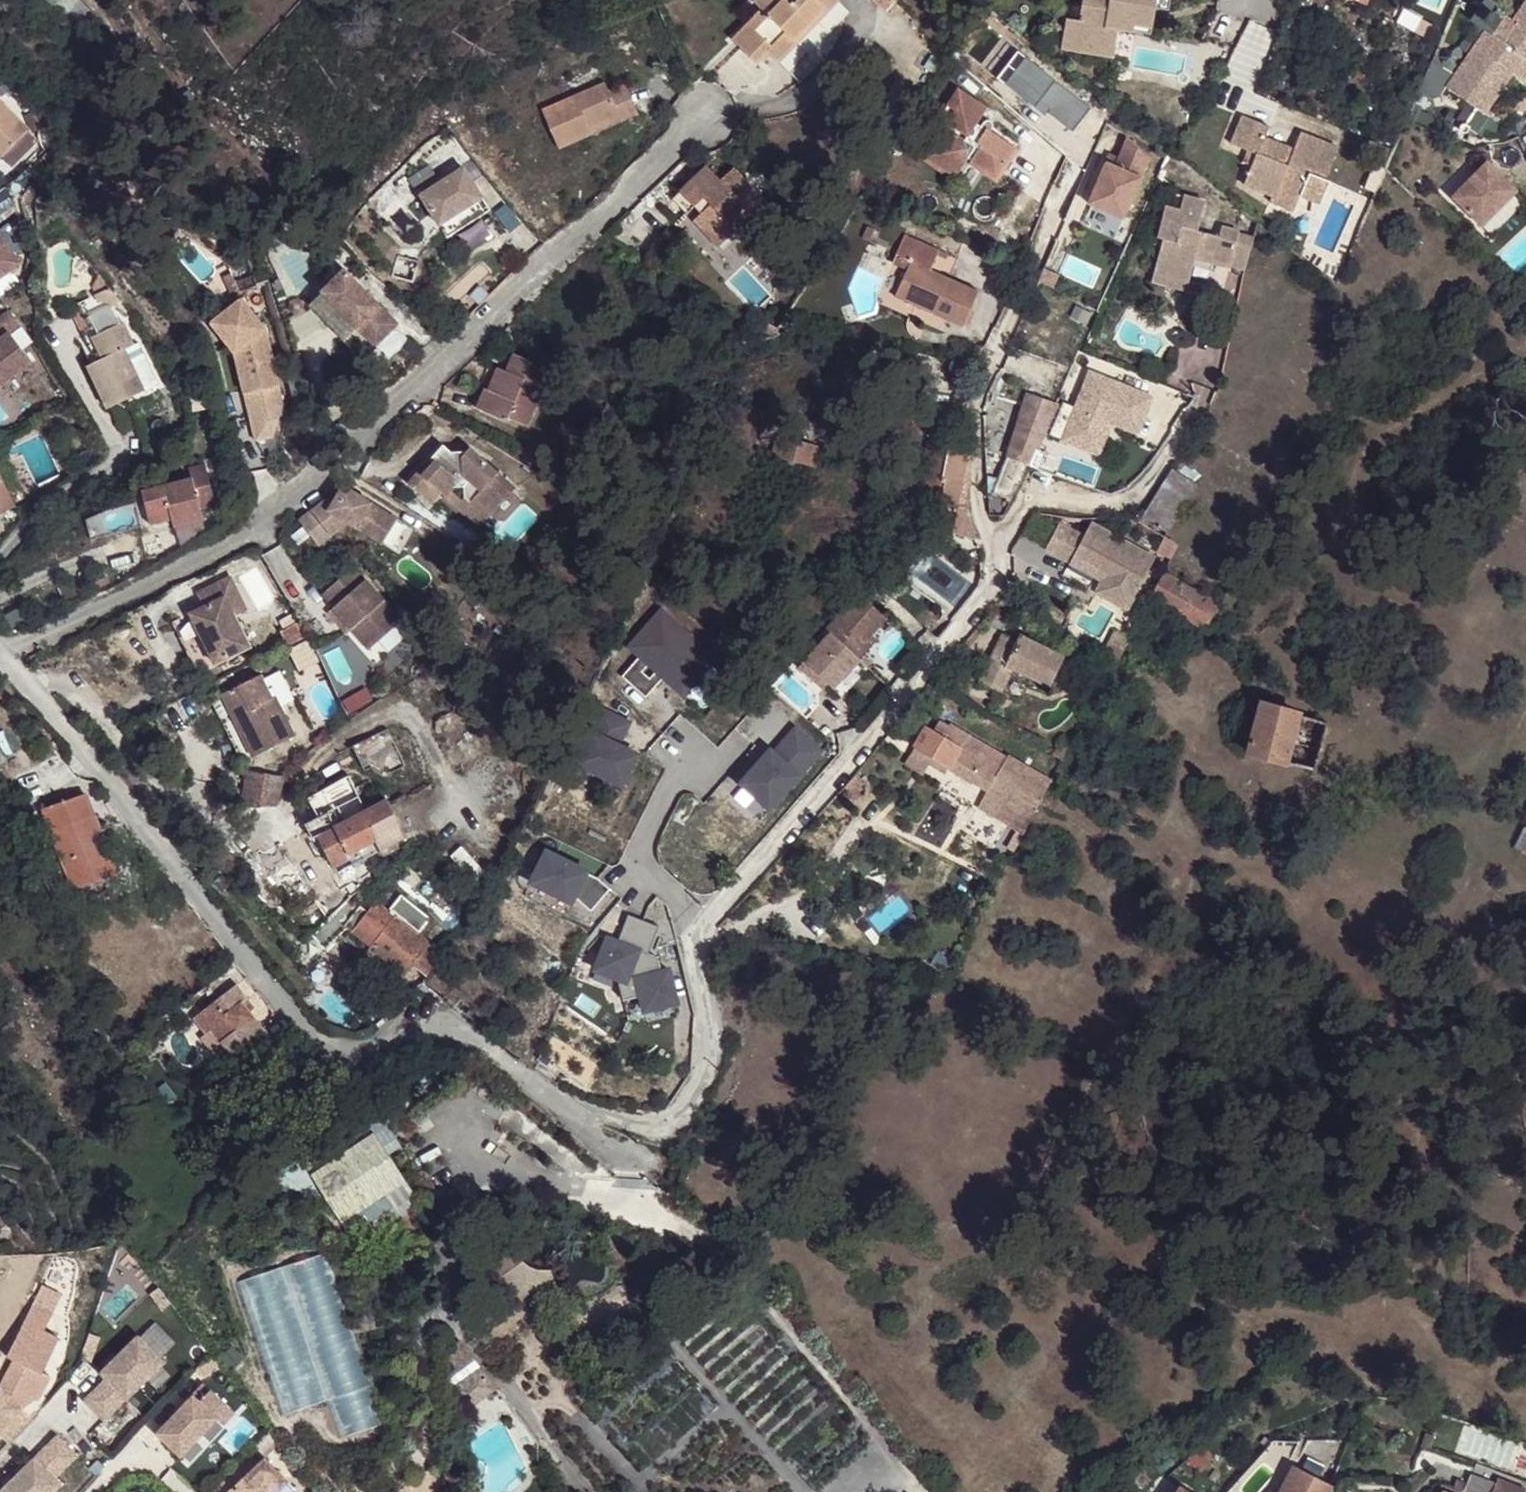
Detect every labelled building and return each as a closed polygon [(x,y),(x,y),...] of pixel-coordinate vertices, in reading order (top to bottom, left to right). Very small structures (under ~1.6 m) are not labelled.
[(736,6),(744,15),(714,44),(737,68),(750,55),(781,87),(804,64),(794,55),(791,58),(779,45),(820,3),(817,0),(741,0),(736,6)] [(865,15),(876,4),(872,0),(856,0),(853,3),(865,15)] [(1084,21),(1069,18),(1063,48),(1114,57),(1119,27),(1134,30),(1136,21),(1152,23),(1156,7),(1170,10),(1172,0),(1088,0),(1084,21)] [(1515,28),(1520,21),(1506,11),(1502,19),(1515,28)] [(1520,21),(1515,28),(1502,19),(1453,87),(1492,114),(1520,74),(1525,79),(1525,12),(1520,21)] [(1150,34),(1152,23),(1136,21),(1134,30),(1150,34)] [(1019,47),(997,74),(1035,104),(1040,98),(1050,106),(1048,109),(1073,129),(1091,105),(1019,47)] [(602,73),(599,66),(536,88),(551,129),(631,100),(620,68),(602,73)] [(951,82),(939,99),(948,106),(940,117),(916,149),(940,166),(939,170),(942,172),(945,170),(947,171),(957,156),(969,165),(979,151),(994,161),(1005,145),(982,128),(986,125),(987,120),(984,115),(979,114),(974,116),(973,121),(968,118),(980,102),(951,82)] [(1040,98),(1035,104),(1045,112),(1048,109),(1050,106),(1040,98)] [(948,106),(939,99),(930,110),(940,117),(948,106)] [(22,130),(0,108),(0,152),(22,130)] [(1257,154),(1250,168),(1243,186),(1266,196),(1279,169),(1306,178),(1307,172),(1326,180),(1339,150),(1300,133),(1293,152),(1263,140),(1269,127),(1243,117),(1234,144),(1248,150),(1257,154)] [(22,130),(0,152),(0,165),(1,165),(29,136),(22,130)] [(1114,161),(1104,157),(1086,198),(1120,213),(1148,151),(1125,134),(1117,152),(1114,161)] [(1108,148),(1104,157),(1114,161),(1117,152),(1108,148)] [(1241,164),(1250,168),(1257,154),(1248,150),(1241,164)] [(983,175),(994,161),(979,151),(969,165),(983,175)] [(420,186),(450,227),(492,197),(462,156),(420,186)] [(720,176),(706,160),(669,191),(683,207),(696,197),(702,204),(690,214),(715,243),(733,227),(729,222),(746,207),(762,194),(734,164),(720,176)] [(1454,195),(1493,234),(1525,201),(1525,198),(1488,160),(1454,195)] [(1186,211),(1171,206),(1162,237),(1169,239),(1157,281),(1193,291),(1202,259),(1236,268),(1245,232),(1227,227),(1224,236),(1204,231),(1211,201),(1190,196),(1186,211)] [(492,197),(450,227),(459,239),(501,209),(492,197)] [(729,222),(733,227),(738,232),(755,217),(746,207),(729,222)] [(863,232),(858,243),(866,246),(870,234),(863,232)] [(17,259),(0,237),(0,272),(17,259)] [(963,325),(977,290),(931,271),(938,252),(901,238),(892,258),(906,265),(903,273),(893,298),(963,325)] [(392,243),(386,264),(408,271),(415,250),(392,243)] [(342,269),(319,291),(355,328),(373,346),(396,324),(342,269)] [(234,291),(204,316),(228,344),(244,415),(272,409),(276,395),(259,320),(234,291)] [(319,291),(306,305),(342,342),(355,328),(319,291)] [(0,313),(0,381),(31,358),(9,329),(19,322),(8,307),(0,313)] [(123,316),(92,331),(101,351),(94,354),(85,359),(105,404),(143,385),(124,343),(133,340),(123,316)] [(101,351),(92,331),(90,322),(81,326),(94,354),(101,351)] [(503,393),(495,390),(491,388),(482,409),(513,421),(515,418),(531,425),(555,366),(521,351),(511,373),(518,375),(515,380),(510,379),(503,393)] [(504,369),(495,390),(503,393),(510,379),(515,380),(518,375),(511,373),(504,369)] [(1073,406),(1060,401),(1046,431),(1088,449),(1100,419),(1134,433),(1150,398),(1088,372),(1073,406)] [(1008,448),(1031,456),(1056,400),(1028,389),(1008,448)] [(244,415),(249,434),(266,430),(272,409),(244,415)] [(778,428),(772,453),(814,464),(821,439),(778,428)] [(903,467),(899,483),(899,487),(920,493),(958,501),(970,441),(933,433),(926,465),(904,461),(903,467)] [(490,513),(503,512),(520,491),(501,476),(506,471),(476,448),(468,457),(458,459),(458,452),(450,445),(437,459),(441,462),(429,477),(425,475),(415,487),(438,507),(448,495),(453,499),(461,490),(470,488),(472,499),(490,513)] [(1023,476),(1031,456),(1008,448),(1002,467),(998,479),(996,484),(1012,491),(1023,476)] [(190,465),(142,480),(151,513),(203,499),(202,496),(216,492),(204,449),(187,455),(190,465)] [(986,476),(998,479),(1002,467),(987,463),(986,476)] [(888,480),(899,483),(903,467),(891,465),(888,480)] [(1162,490),(1189,507),(1202,486),(1175,470),(1162,490)] [(10,492),(0,471),(0,497),(10,492)] [(321,491),(292,513),(311,538),(342,516),(376,538),(391,513),(337,479),(325,497),(321,491)] [(151,513),(142,480),(130,483),(142,524),(205,507),(203,499),(151,513)] [(489,529),(503,512),(490,513),(472,499),(470,488),(461,490),(453,499),(489,529)] [(1169,538),(1189,507),(1162,490),(1142,523),(1169,538)] [(10,492),(0,497),(0,507),(14,500),(10,492)] [(966,497),(962,497),(954,533),(977,541),(973,526),(966,501),(966,497)] [(1043,546),(1068,558),(1072,551),(1104,568),(1094,587),(1125,604),(1152,552),(1088,519),(1082,532),(1057,520),(1043,546)] [(1068,558),(1062,571),(1094,587),(1104,568),(1072,551),(1068,558)] [(858,585),(879,604),(905,574),(885,555),(858,585)] [(224,570),(210,578),(230,609),(243,601),(224,570)] [(1182,613),(1194,618),(1207,597),(1166,573),(1148,605),(1177,621),(1182,613)] [(359,577),(327,603),(338,616),(332,621),(342,634),(347,630),(354,639),(350,643),(367,664),(405,633),(359,577)] [(230,609),(210,578),(191,590),(198,603),(185,611),(215,659),(249,638),(230,609)] [(858,652),(869,640),(865,636),(872,628),(888,611),(879,604),(858,585),(825,622),(829,625),(858,652)] [(682,686),(714,650),(661,603),(629,639),(639,648),(621,668),(645,690),(656,677),(649,670),(641,664),(648,656),(655,663),(663,670),(682,686)] [(215,659),(185,611),(169,621),(197,669),(215,659)] [(1188,628),(1194,618),(1182,613),(1177,621),(1188,628)] [(860,652),(858,652),(829,625),(798,659),(814,673),(819,667),(829,676),(834,681),(860,652)] [(865,636),(869,640),(876,632),(872,628),(865,636)] [(1062,653),(1018,631),(1015,637),(1001,629),(977,677),(999,688),(1010,664),(1047,682),(1062,653)] [(347,630),(342,634),(350,643),(354,639),(347,630)] [(663,670),(655,663),(649,670),(656,677),(663,670)] [(819,667),(814,673),(824,682),(829,676),(819,667)] [(253,672),(204,697),(219,726),(230,721),(246,751),(287,730),(268,693),(265,695),(253,672)] [(1263,701),(1248,749),(1318,769),(1330,721),(1263,701)] [(610,726),(619,730),(627,715),(601,702),(574,755),(620,778),(635,747),(616,737),(607,733),(610,726)] [(1003,817),(1020,827),(1048,780),(1005,754),(1002,758),(988,749),(991,745),(968,730),(969,727),(951,717),(948,720),(938,715),(932,724),(925,720),(912,742),(971,778),(973,776),(987,783),(989,781),(994,784),(1015,796),(1006,812),(1003,817)] [(234,757),(246,751),(230,721),(219,726),(234,757)] [(818,744),(794,722),(772,746),(768,743),(739,775),(767,801),(818,744)] [(616,737),(619,730),(610,726),(607,733),(616,737)] [(244,766),(240,796),(276,801),(280,771),(244,766)] [(344,795),(341,789),(336,781),(313,794),(320,808),(344,795)] [(987,783),(977,801),(982,805),(994,784),(989,781),(987,783)] [(341,789),(344,795),(354,791),(350,785),(341,789)] [(354,791),(344,795),(320,808),(308,814),(314,829),(361,805),(357,799),(354,791)] [(357,799),(361,805),(371,800),(369,793),(357,799)] [(113,849),(109,839),(91,795),(48,812),(80,889),(122,873),(113,849)] [(371,800),(361,805),(376,834),(382,831),(385,839),(389,839),(393,836),(398,834),(394,825),(382,795),(371,800)] [(991,804),(988,809),(1003,817),(1006,812),(991,804)] [(361,805),(314,829),(329,858),(345,849),(372,836),(376,834),(361,805)] [(308,814),(301,818),(308,832),(314,829),(308,814)] [(308,832),(301,818),(297,820),(304,834),(308,832)] [(382,831),(376,834),(372,836),(377,846),(379,851),(388,845),(385,839),(382,831)] [(116,836),(109,839),(113,849),(120,846),(116,836)] [(350,859),(369,850),(377,846),(372,836),(345,849),(350,859)] [(403,854),(393,836),(389,839),(397,856),(403,854)] [(579,873),(584,864),(544,842),(529,873),(568,893),(571,889),(588,903),(608,881),(595,869),(587,878),(579,873)] [(338,866),(346,862),(350,859),(345,849),(329,858),(338,866)] [(346,862),(359,887),(377,875),(381,872),(369,850),(350,859),(346,862)] [(595,869),(584,864),(579,873),(587,878),(595,869)] [(562,907),(568,893),(529,873),(522,886),(562,907)] [(346,939),(412,986),(420,972),(437,947),(375,901),(346,939)] [(647,947),(644,946),(656,918),(625,906),(614,934),(604,930),(591,961),(614,970),(619,991),(636,987),(640,1002),(672,993),(664,961),(657,963),(652,966),(647,947)] [(654,950),(647,947),(652,966),(657,963),(654,950)] [(245,1002),(249,999),(238,985),(195,1020),(208,1035),(212,1032),(239,1064),(274,1037),(252,1011),(245,1002)] [(257,1008),(249,999),(245,1002),(252,1011),(257,1008)] [(373,1134),(311,1175),(341,1224),(404,1181),(373,1134)] [(478,1254),(486,1265),(513,1246),(505,1234),(478,1254)] [(513,1246),(486,1265),(506,1292),(475,1316),(497,1346),(515,1332),(510,1325),(524,1314),(538,1315),(568,1292),(561,1287),(556,1280),(552,1267),(551,1267),(540,1268),(530,1264),(522,1256),(513,1246)] [(376,1430),(320,1261),(285,1271),(324,1405),(337,1440),(376,1430)] [(324,1405),(285,1271),(240,1285),(286,1418),(324,1405)] [(60,1339),(25,1320),(0,1369),(0,1380),(18,1389),(33,1396),(37,1399),(49,1376),(42,1371),(60,1339)] [(165,1361),(139,1335),(102,1371),(108,1378),(86,1399),(105,1419),(165,1361)] [(472,1353),(464,1341),(448,1354),(450,1370),(472,1353)] [(203,1357),(193,1368),(202,1376),(212,1365),(203,1357)] [(460,1382),(471,1373),(464,1364),(453,1373),(460,1382)] [(482,1365),(471,1373),(460,1382),(453,1388),(469,1409),(498,1386),(482,1365)] [(154,1431),(178,1455),(214,1416),(220,1422),(231,1409),(226,1404),(200,1380),(179,1405),(182,1408),(177,1413),(174,1410),(154,1431)] [(23,1407),(24,1406),(13,1395),(0,1383),(0,1432),(23,1407)] [(13,1395),(24,1406),(33,1396),(18,1389),(13,1395)] [(179,1405),(174,1410),(177,1413),(182,1408),(179,1405)] [(23,1407),(0,1432),(10,1442),(33,1417),(23,1407)] [(269,1429),(253,1445),(263,1456),(264,1455),(279,1441),(269,1429)] [(61,1483),(55,1476),(77,1455),(58,1435),(1,1491),(52,1491),(61,1483)] [(1331,1478),(1338,1476),(1346,1447),(1339,1445),(1338,1449),(1330,1447),(1323,1468),(1331,1478)] [(226,1491),(272,1491),(287,1478),(264,1455),(263,1456),(226,1491)] [(1332,1487),(1293,1466),(1283,1486),(1294,1491),(1329,1491),(1332,1487)] [(1458,1491),(1518,1491),(1489,1481),(1487,1487),(1463,1478),(1458,1491)]
